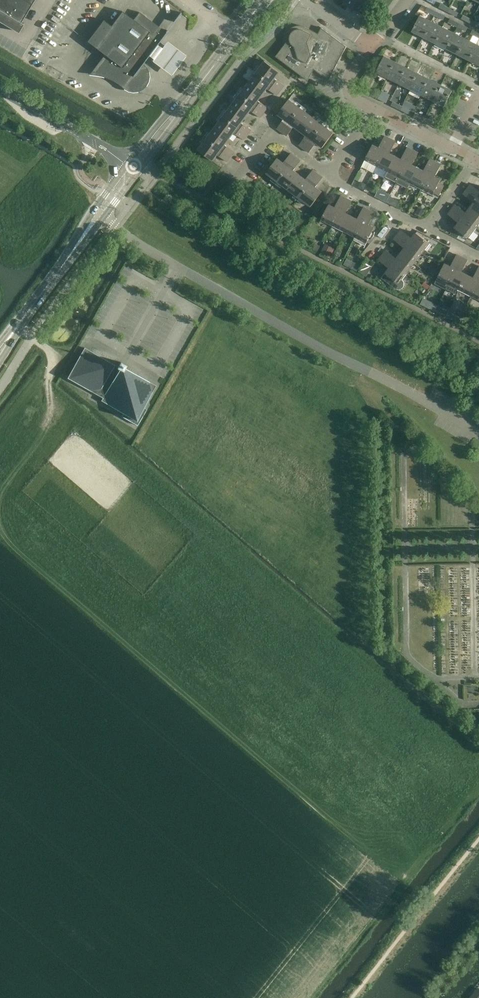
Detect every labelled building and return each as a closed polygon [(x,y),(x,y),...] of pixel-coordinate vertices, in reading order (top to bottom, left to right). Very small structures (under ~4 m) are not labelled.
[(35,0),(0,0),(0,20),(1,21),(2,21),(19,31),(19,32),(24,25),(21,23),(35,0)] [(344,4),(347,6),(360,12),(366,0),(346,0),(344,4)] [(448,12),(450,8),(441,4),(439,7),(448,12)] [(435,15),(436,12),(427,7),(426,11),(435,15)] [(450,8),(448,12),(457,16),(459,13),(450,8)] [(133,20),(122,11),(111,26),(108,23),(103,20),(87,41),(87,42),(91,45),(106,56),(93,73),(98,74),(101,74),(104,75),(108,76),(111,78),(114,79),(117,81),(120,83),(123,85),(125,87),(129,89),(133,90),(137,90),(141,88),(144,85),(146,81),(147,77),(146,73),(145,69),(142,66),(143,64),(148,57),(152,51),(157,45),(167,32),(168,31),(167,30),(166,32),(139,12),(134,19),(133,20)] [(436,12),(435,15),(444,20),(446,16),(436,12)] [(420,15),(412,31),(423,37),(431,21),(420,15)] [(470,23),(472,19),(463,15),(461,19),(470,23)] [(51,19),(57,24),(60,21),(53,16),(51,19)] [(457,27),(459,23),(450,18),(448,22),(457,27)] [(470,23),(478,27),(478,23),(472,19),(470,23)] [(431,21),(423,37),(425,37),(434,42),(442,27),(433,22),(431,21)] [(459,23),(457,27),(466,31),(468,28),(459,23)] [(315,32),(305,27),(304,26),(302,26),(300,26),(296,26),(294,26),(292,28),(290,29),(288,31),(287,33),(286,35),(286,37),(286,39),(287,42),(276,56),(308,81),(314,70),(329,80),(346,46),(321,28),(318,34),(315,32)] [(442,27),(434,42),(446,48),(454,33),(445,28),(442,27)] [(473,30),(471,33),(478,38),(478,33),(473,30)] [(458,54),(466,38),(454,33),(446,48),(458,54)] [(469,60),(477,44),(466,38),(458,54),(469,60)] [(152,51),(148,57),(153,60),(151,62),(171,77),(186,57),(167,43),(162,49),(157,45),(152,51)] [(469,60),(478,65),(478,45),(477,44),(469,60)] [(388,78),(396,62),(385,56),(376,72),(388,78)] [(257,71),(256,72),(281,90),(284,85),(275,78),(280,72),(265,61),(257,71)] [(399,84),(407,67),(396,62),(388,78),(399,84)] [(98,74),(93,73),(91,76),(98,76),(105,78),(111,81),(117,84),(123,89),(125,92),(130,93),(135,93),(140,92),(144,89),(147,87),(149,83),(150,79),(149,73),(147,69),(143,64),(142,66),(145,69),(146,73),(147,77),(146,81),(144,85),(141,88),(137,90),(133,90),(129,89),(125,87),(123,85),(120,83),(117,81),(114,79),(111,78),(108,76),(104,75),(101,74),(98,74)] [(410,89),(418,73),(407,67),(399,84),(410,89)] [(256,72),(249,82),(264,94),(268,88),(277,95),(281,90),(256,72)] [(421,95),(430,79),(418,73),(410,89),(421,95)] [(427,85),(421,95),(432,100),(440,85),(440,84),(430,79),(427,85)] [(258,100),(264,94),(249,82),(240,94),(264,112),(268,108),(258,100)] [(440,85),(432,100),(433,101),(444,107),(452,90),(441,84),(440,84),(440,85)] [(378,98),(380,94),(371,90),(369,94),(378,98)] [(380,94),(378,98),(387,103),(388,99),(390,95),(382,91),(380,94)] [(260,117),(264,112),(240,94),(231,106),(246,116),(251,110),(260,117)] [(282,122),(277,128),(282,132),(300,108),(289,99),(278,114),(284,119),(282,122)] [(400,110),(402,106),(401,105),(401,106),(393,101),(391,105),(400,110)] [(242,122),(246,116),(231,106),(223,116),(248,134),(251,130),(242,122)] [(402,106),(400,110),(409,114),(411,110),(402,106)] [(300,108),(282,132),(287,136),(294,126),(301,131),(312,116),(302,109),(300,108)] [(423,121),(425,117),(416,113),(414,117),(423,121)] [(425,117),(423,121),(432,125),(433,121),(433,117),(426,114),(425,117)] [(244,139),(248,134),(223,116),(215,127),(230,138),(234,132),(244,139)] [(307,135),(299,145),(304,148),(322,124),(313,117),(312,116),(301,131),(307,135)] [(322,124),(304,148),(305,149),(309,152),(316,143),(322,147),(334,133),(324,125),(322,124)] [(215,127),(206,139),(230,157),(231,156),(235,152),(225,145),(230,138),(215,127)] [(373,145),(365,160),(376,166),(390,138),(385,136),(379,148),(373,145)] [(390,138),(376,166),(377,166),(387,172),(395,156),(390,153),(396,141),(391,139),(390,138)] [(206,139),(198,150),(213,161),(218,154),(227,161),(230,157),(206,139)] [(387,172),(385,176),(386,177),(397,182),(413,150),(407,147),(402,157),(401,159),(396,156),(395,156),(387,172)] [(410,184),(418,168),(412,165),(419,153),(413,150),(397,182),(408,188),(410,183),(410,184)] [(278,181),(296,157),(291,153),(284,163),(278,158),(267,173),(278,181)] [(296,157),(278,181),(289,189),(300,175),(294,170),(301,161),(296,157)] [(421,189),(436,161),(430,159),(424,171),(418,168),(410,184),(421,189)] [(436,161),(421,189),(433,195),(438,198),(444,186),(439,184),(441,179),(435,176),(436,174),(441,164),(436,161)] [(300,175),(289,189),(289,190),(300,198),(318,174),(313,170),(306,179),(300,175)] [(318,174),(300,198),(311,206),(312,205),(322,191),(316,187),(323,177),(318,174)] [(360,181),(357,187),(363,190),(366,184),(360,181)] [(478,198),(478,190),(471,184),(467,189),(478,198)] [(467,189),(463,194),(474,202),(470,207),(478,214),(478,198),(467,189)] [(380,199),(386,202),(389,196),(383,193),(380,199)] [(329,204),(321,220),(333,225),(347,198),(341,195),(335,207),(329,204)] [(344,231),(351,215),(346,213),(352,201),(347,198),(333,225),(344,231)] [(470,207),(466,212),(456,204),(451,209),(477,228),(478,225),(478,214),(470,207)] [(418,206),(414,214),(422,217),(425,210),(418,206)] [(351,215),(344,231),(355,237),(369,209),(364,207),(358,219),(351,215)] [(355,237),(354,239),(355,239),(359,241),(363,243),(366,245),(367,243),(369,239),(369,237),(371,238),(370,239),(371,239),(373,237),(374,234),(375,232),(375,231),(374,232),(372,232),(374,227),(369,224),(375,212),(369,209),(355,237)] [(469,238),(477,228),(451,209),(448,214),(459,222),(455,227),(469,238)] [(398,234),(423,253),(428,257),(431,254),(425,249),(430,243),(416,232),(412,238),(401,230),(398,234)] [(415,263),(423,253),(398,234),(394,239),(405,248),(401,252),(415,263)] [(312,248),(311,248),(317,252),(317,251),(320,246),(315,243),(312,248)] [(321,252),(320,253),(330,258),(330,257),(335,248),(325,244),(321,252)] [(336,248),(333,254),(339,257),(342,251),(336,248)] [(415,263),(401,252),(397,258),(386,250),(382,254),(407,273),(415,263)] [(402,280),(407,273),(382,254),(378,260),(389,268),(382,278),(396,288),(398,289),(400,289),(402,289),(404,287),(404,285),(405,283),(404,281),(402,280)] [(445,263),(435,283),(446,289),(462,257),(457,254),(451,266),(445,263)] [(459,290),(468,274),(462,272),(468,260),(462,257),(446,289),(447,289),(447,288),(448,290),(455,294),(458,293),(459,290)] [(346,258),(343,264),(349,267),(352,261),(346,258)] [(365,262),(359,271),(366,276),(372,266),(365,262)] [(459,290),(470,296),(478,279),(478,266),(473,277),(468,274),(459,290)] [(432,268),(428,273),(433,277),(437,271),(432,268)] [(470,296),(471,296),(478,300),(478,279),(470,296)] [(84,348),(67,378),(103,398),(101,401),(123,413),(121,416),(137,426),(147,409),(144,407),(156,385),(124,367),(125,364),(124,364),(123,366),(121,365),(119,364),(121,362),(120,361),(117,366),(84,348)] [(478,996),(478,989),(478,988),(469,997),(470,997),(477,997),(478,996)]
